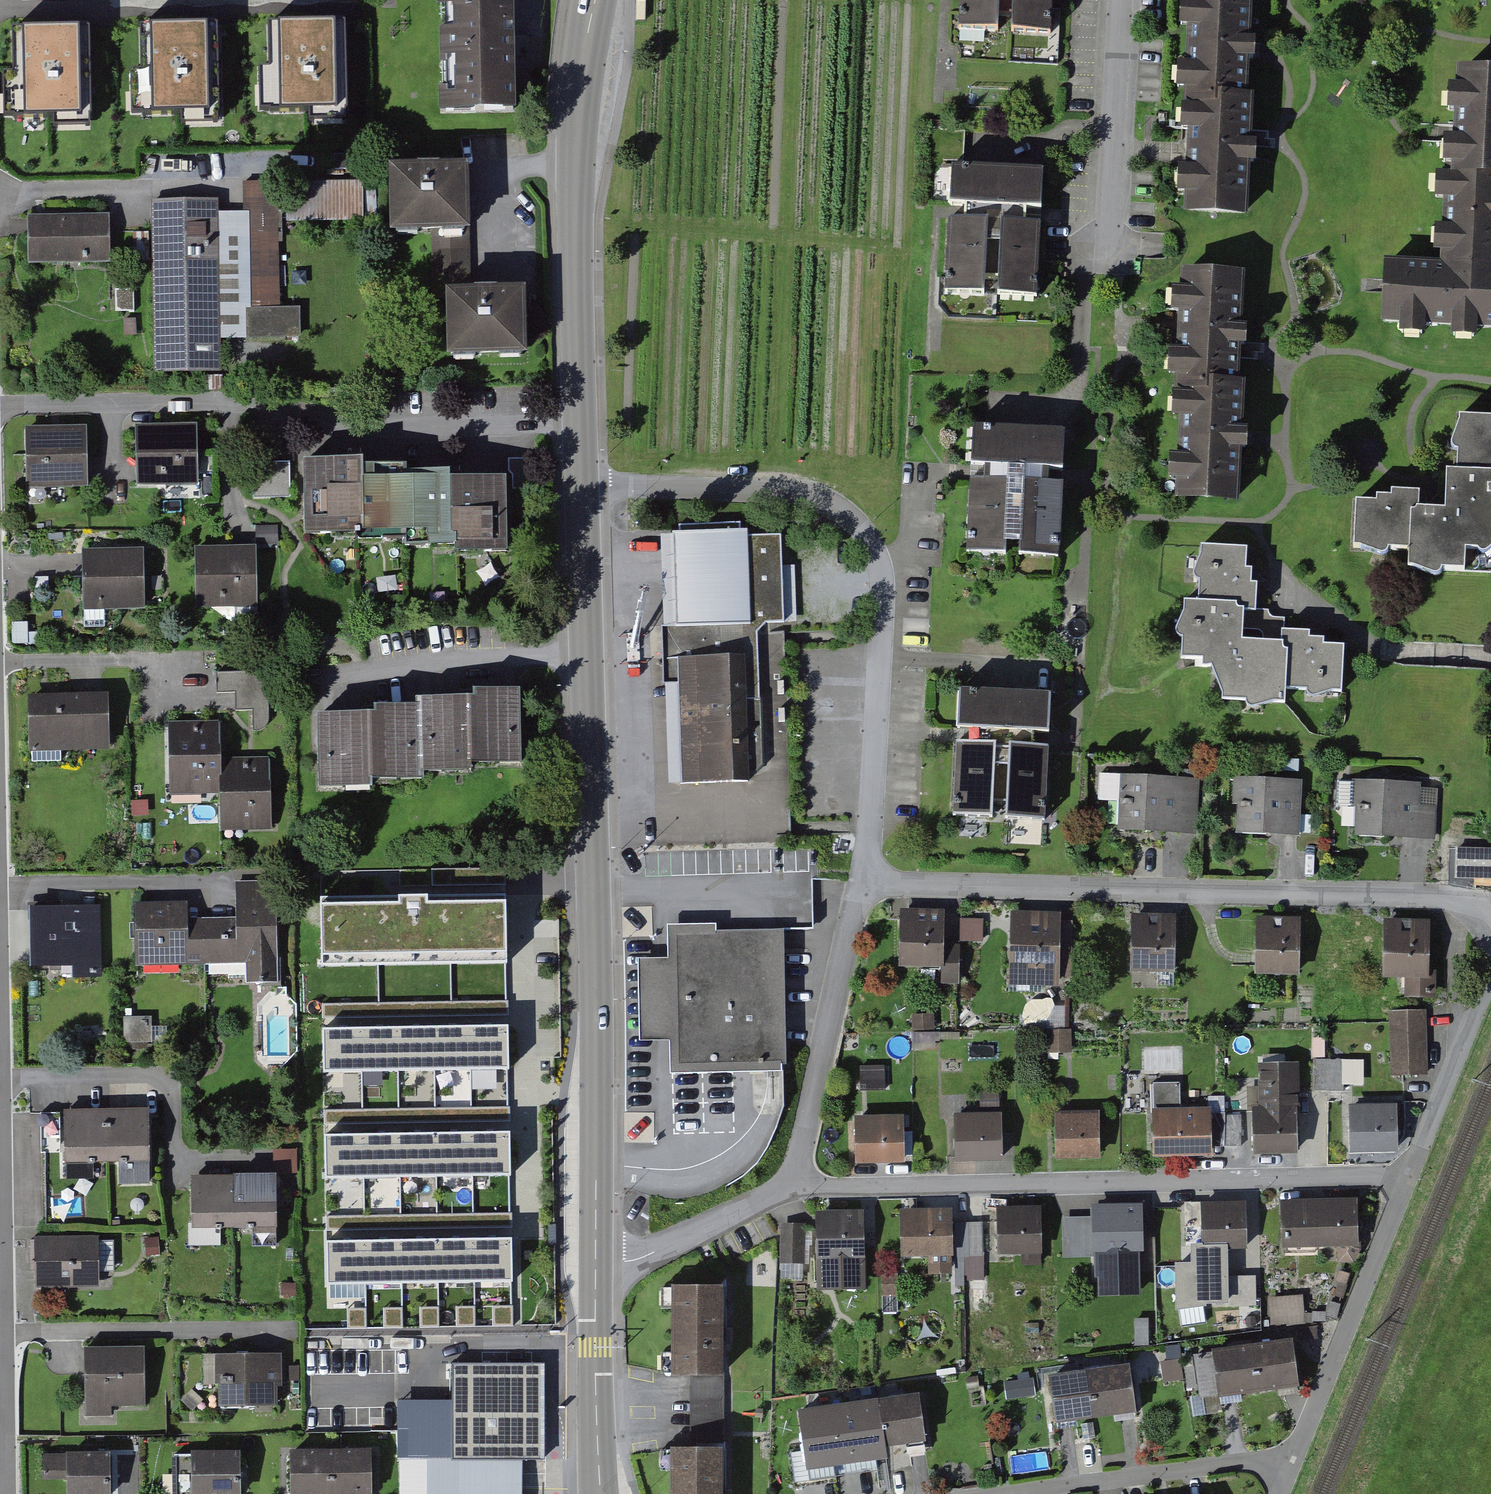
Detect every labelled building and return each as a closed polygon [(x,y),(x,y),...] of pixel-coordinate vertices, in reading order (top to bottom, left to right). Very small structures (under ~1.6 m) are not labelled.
[(441,113),(515,111),(513,0),(438,0),(441,113)] [(645,0),(636,0),(636,20),(645,20),(645,0)] [(959,29),(999,31),(999,16),(1011,17),(1010,32),(1051,34),(1053,0),(960,0),(959,29)] [(1252,0),(1190,0),(1184,125),(1188,125),(1187,156),(1184,211),(1246,214),(1250,139),(1252,88),(1247,88),(1250,43),(1252,0)] [(344,20),(266,22),(267,67),(257,68),(258,115),(305,114),(305,125),(346,124),(344,20)] [(214,22),(136,24),(137,69),(128,70),(129,117),(175,116),(175,127),(217,126),(214,22)] [(88,25),(10,26),(11,72),(2,72),(3,119),(49,118),(50,129),(91,128),(88,25)] [(1384,322),(1490,327),(1490,67),(1458,66),(1455,133),(1453,170),(1447,170),(1442,261),(1387,258),(1386,282),(1384,322)] [(963,162),(953,162),(951,205),(964,205),(964,218),(948,217),(945,293),(984,295),(985,278),(998,278),(997,295),(1036,296),(1039,225),(1024,224),(1025,207),(1040,207),(1041,165),(963,162)] [(471,164),(393,169),(398,233),(475,228),(471,164)] [(367,178),(302,182),(305,222),(370,217),(367,178)] [(284,212),(223,213),(223,201),(156,203),(160,370),(226,369),(226,336),(286,335),(284,212)] [(108,215),(29,217),(29,227),(30,262),(109,260),(108,215)] [(1240,348),(1243,274),(1182,272),(1175,414),(1179,414),(1176,495),(1237,498),(1240,440),(1243,379),(1238,378),(1240,348)] [(529,288),(448,290),(450,351),(531,348),(529,288)] [(1459,474),(1450,474),(1448,507),(1414,506),(1414,490),(1396,490),(1395,502),(1359,500),(1357,547),(1409,549),(1408,571),(1490,574),(1490,416),(1461,415),(1459,474)] [(198,423),(136,424),(137,483),(199,482),(198,423)] [(1072,429),(980,424),(973,552),(1065,558),(1072,429)] [(87,425),(26,426),(27,486),(88,485),(87,425)] [(291,497),(290,461),(250,462),(251,498),(291,497)] [(366,463),(307,466),(310,531),(370,528),(371,540),(440,537),(441,552),(513,549),(510,480),(454,482),(453,471),(367,475),(366,463)] [(672,533),(660,533),(668,783),(749,780),(763,764),(757,632),(766,623),(784,622),(781,533),(747,534),(747,528),(672,530),(672,533)] [(256,544),(194,545),(194,608),(257,607),(256,544)] [(144,547),(82,548),(82,610),(145,609),(144,547)] [(1319,632),(1290,631),(1290,641),(1253,641),(1254,611),(1263,612),(1264,572),(1246,572),(1247,548),(1210,547),(1209,604),(1190,604),(1189,661),(1230,662),(1229,702),(1288,703),(1289,685),(1347,686),(1347,648),(1319,647),(1319,632)] [(1056,691),(963,685),(958,815),(1052,821),(1056,691)] [(380,716),(321,717),(322,788),(371,788),(371,782),(423,782),(423,773),(470,772),(470,764),(520,764),(520,692),(478,692),(478,700),(421,701),(421,708),(380,708),(380,716)] [(105,694),(25,695),(26,750),(106,748),(105,694)] [(269,757),(222,758),(220,719),(168,721),(170,795),(219,792),(221,831),(272,829),(269,757)] [(1203,781),(1125,778),(1124,833),(1201,835),(1203,781)] [(1314,782),(1244,780),(1242,839),(1313,840),(1314,782)] [(1439,784),(1359,783),(1358,838),(1439,839),(1439,784)] [(1474,854),(1474,880),(1490,880),(1490,854),(1474,854)] [(241,885),(242,919),(192,920),(193,962),(254,960),(254,980),(279,979),(277,884),(241,885)] [(507,902),(320,905),(321,958),(508,955),(507,902)] [(103,903),(34,907),(37,966),(107,962),(103,903)] [(192,904),(141,905),(142,963),(193,962),(192,920),(192,904)] [(952,908),(908,910),(910,968),(954,966),(952,908)] [(1068,914),(1017,913),(1016,984),(1066,985),(1068,914)] [(1181,915),(1136,916),(1138,974),(1183,973),(1181,915)] [(1430,916),(1388,919),(1392,975),(1434,971),(1430,916)] [(1306,917),(1260,918),(1261,976),(1307,976),(1306,917)] [(670,1073),(759,1071),(773,1071),(782,1071),(782,1064),(787,1064),(784,928),(768,929),(716,930),(716,923),(667,924),(668,957),(638,957),(638,1040),(669,1040),(670,1073)] [(1024,1003),(1027,1027),(1067,1023),(1064,998),(1024,1003)] [(1424,1012),(1392,1013),(1394,1072),(1426,1071),(1424,1012)] [(511,1025),(325,1028),(326,1071),(512,1068),(511,1025)] [(1071,1050),(1071,1028),(1051,1027),(1051,1049),(1071,1050)] [(1343,1056),(1345,1084),(1366,1082),(1365,1054),(1343,1056)] [(1315,1085),(1342,1085),(1342,1056),(1315,1056),(1315,1085)] [(1295,1065),(1262,1066),(1264,1111),(1257,1111),(1258,1152),(1295,1151),(1293,1109),(1297,1108),(1295,1065)] [(1180,1084),(1154,1084),(1155,1153),(1211,1152),(1211,1146),(1241,1146),(1240,1115),(1211,1116),(1211,1112),(1181,1112),(1180,1084)] [(1395,1108),(1354,1109),(1356,1151),(1396,1150),(1395,1108)] [(42,1110),(43,1150),(64,1149),(63,1110),(42,1110)] [(148,1110),(67,1112),(68,1160),(149,1158),(148,1110)] [(1099,1114),(1059,1115),(1060,1156),(1099,1156),(1099,1114)] [(1001,1117),(958,1118),(959,1159),(1002,1158),(1001,1117)] [(901,1120),(860,1120),(861,1160),(902,1160),(901,1120)] [(510,1130),(324,1134),(325,1179),(511,1176),(510,1130)] [(279,1171),(196,1174),(198,1227),(281,1224),(279,1171)] [(1362,1193),(1284,1198),(1288,1246),(1365,1241),(1362,1193)] [(1245,1204),(1205,1204),(1206,1246),(1195,1246),(1195,1264),(1179,1264),(1179,1307),(1256,1305),(1255,1276),(1230,1277),(1230,1247),(1246,1247),(1245,1204)] [(1142,1205),(1098,1205),(1098,1220),(1066,1220),(1066,1255),(1100,1255),(1100,1296),(1142,1296),(1142,1205)] [(1039,1209),(1001,1210),(1001,1251),(1040,1251),(1039,1209)] [(951,1211),(904,1212),(905,1254),(931,1254),(932,1272),(951,1272),(951,1211)] [(862,1213),(819,1214),(821,1286),(863,1285),(862,1213)] [(981,1223),(957,1224),(957,1255),(982,1255),(981,1223)] [(804,1226),(782,1226),(782,1262),(804,1262),(804,1226)] [(101,1235),(38,1236),(39,1287),(102,1286),(101,1235)] [(512,1237),(324,1240),(325,1285),(513,1282),(512,1237)] [(729,1284),(679,1284),(679,1370),(729,1370),(729,1284)] [(1271,1295),(1272,1322),(1306,1320),(1304,1293),(1271,1295)] [(1300,1337),(1223,1346),(1229,1395),(1306,1386),(1300,1337)] [(141,1351),(88,1352),(89,1407),(141,1406),(141,1351)] [(277,1357),(220,1357),(221,1404),(277,1403),(277,1357)] [(547,1363),(458,1362),(457,1456),(526,1456),(546,1456),(547,1363)] [(1138,1365),(1058,1369),(1060,1418),(1141,1414),(1138,1365)] [(925,1389),(802,1407),(811,1467),(893,1455),(891,1445),(933,1439),(925,1389)] [(677,1443),(678,1493),(729,1493),(728,1443),(677,1443)] [(294,1452),(294,1493),(370,1493),(369,1451),(294,1452)] [(198,1453),(198,1456),(175,1456),(175,1493),(238,1493),(238,1453),(198,1453)] [(45,1455),(45,1476),(69,1476),(69,1493),(108,1493),(108,1455),(45,1455)] [(526,1456),(457,1456),(430,1455),(430,1493),(526,1493),(526,1456)]
